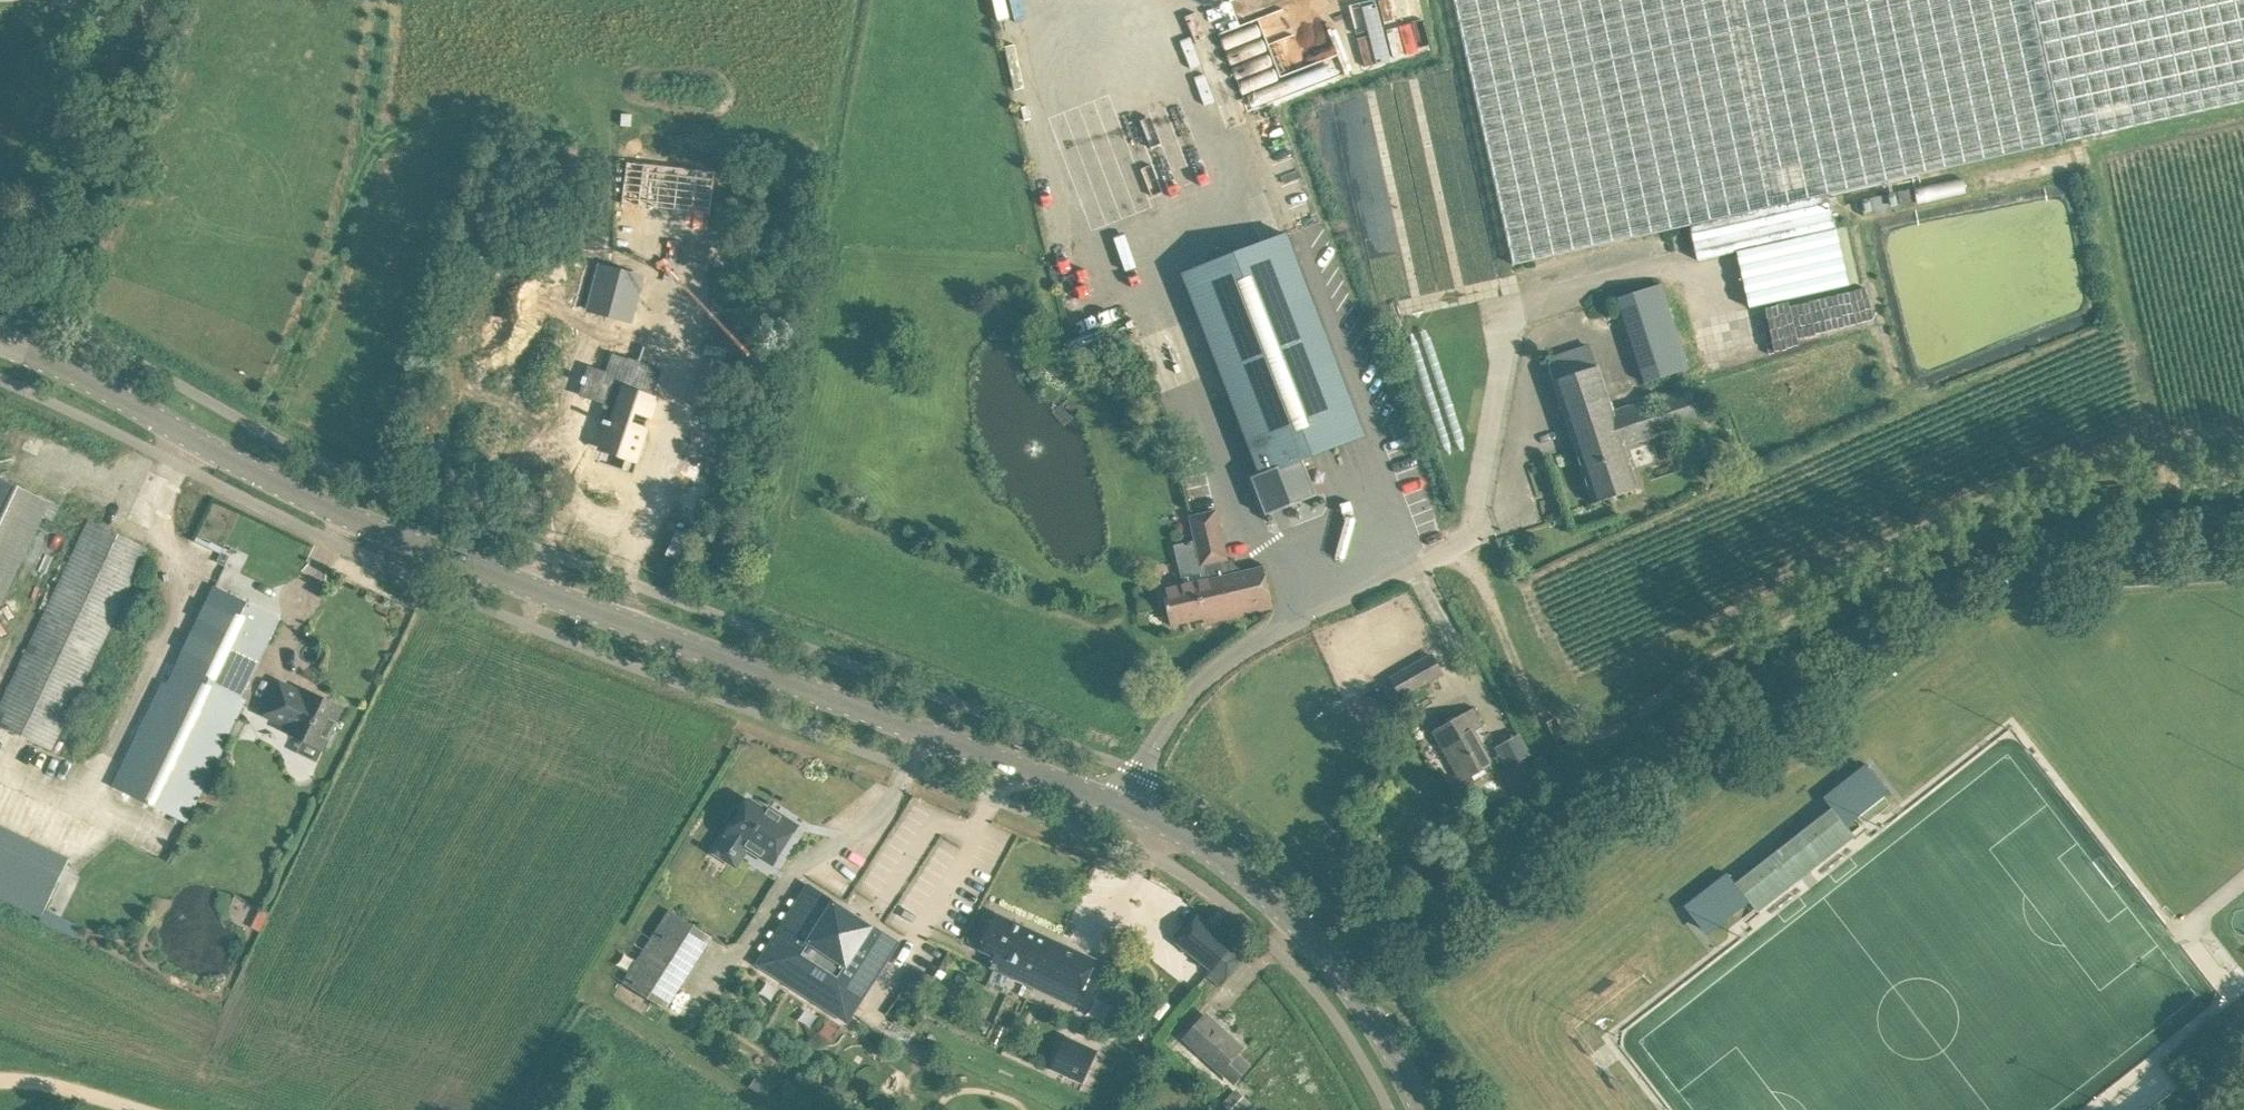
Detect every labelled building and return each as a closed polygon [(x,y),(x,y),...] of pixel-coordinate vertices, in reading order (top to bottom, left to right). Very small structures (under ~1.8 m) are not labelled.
[(2063,142),(2243,101),(2243,0),(1456,0),(1515,266),(1690,225),(1698,260),(1736,250),(1745,286),(1750,308),(1849,285),(1829,194),(2063,142)] [(1281,47),(1285,69),(1318,63),(1314,41),(1281,47)] [(710,213),(715,171),(627,162),(622,204),(710,213)] [(1266,515),(1273,512),(1317,495),(1303,459),(1365,436),(1287,233),(1182,274),(1259,474),(1251,477),(1266,515)] [(600,267),(589,309),(626,319),(627,313),(633,315),(644,277),(600,267)] [(1617,298),(1644,382),(1690,367),(1662,284),(1617,298)] [(609,426),(602,447),(635,458),(654,399),(651,398),(630,391),(641,361),(645,347),(644,346),(639,361),(629,357),(628,358),(613,353),(606,372),(602,384),(609,386),(603,403),(610,405),(604,424),(609,426)] [(1701,422),(1694,401),(1690,385),(1613,411),(1592,346),(1547,361),(1594,503),(1639,489),(1623,443),(1642,437),(1644,441),(1701,422)] [(504,354),(495,389),(583,412),(592,377),(504,354)] [(558,476),(572,436),(485,407),(471,447),(558,476)] [(42,517),(52,522),(60,506),(49,501),(0,478),(0,605),(42,517)] [(1216,509),(1189,515),(1193,536),(1221,529),(1216,509)] [(138,569),(148,549),(90,521),(0,708),(0,725),(51,750),(138,569)] [(1160,585),(1156,586),(1157,590),(1161,607),(1167,606),(1171,625),(1204,618),(1205,623),(1273,607),(1264,567),(1227,575),(1223,561),(1206,565),(1210,579),(1181,586),(1180,580),(1160,585)] [(173,664),(113,786),(186,821),(246,699),(242,697),(281,618),(215,586),(177,666),(173,664)] [(1431,656),(1395,676),(1392,678),(1402,695),(1441,673),(1431,656)] [(306,688),(304,692),(280,680),(263,715),(287,727),(285,731),(323,750),(326,746),(329,747),(336,732),(333,730),(345,707),(327,699),(306,688)] [(1473,708),(1432,732),(1461,783),(1466,780),(1471,790),(1497,775),(1491,763),(1494,761),(1476,730),(1483,726),(1473,708)] [(1525,757),(1500,770),(1524,811),(1548,798),(1525,757)] [(1831,807),(1787,841),(1800,857),(1812,872),(1856,838),(1855,837),(1866,828),(1862,824),(1852,832),(1841,819),(1883,786),(1869,768),(1871,766),(1870,765),(1825,800),(1824,800),(1825,802),(1826,801),(1831,807)] [(767,812),(749,800),(742,810),(740,809),(735,809),(730,817),(732,822),(734,823),(715,853),(739,868),(749,850),(772,865),(797,826),(770,808),(767,812)] [(42,917),(70,857),(0,823),(0,897),(42,917)] [(1730,874),(1684,910),(1685,912),(1687,910),(1702,928),(1744,895),(1754,909),(1743,917),(1747,921),(1758,913),(1759,914),(1803,880),(1791,864),(1778,848),(1735,882),(1730,877),(1731,875),(1730,874)] [(892,951),(898,942),(809,885),(768,948),(857,1005),(892,951)] [(668,1008),(713,936),(670,909),(623,983),(668,1008)] [(1097,960),(996,913),(979,949),(1020,968),(1015,978),(1076,1006),(1097,960)] [(1210,969),(1231,942),(1197,916),(1177,942),(1210,969)] [(1231,942),(1210,969),(1206,974),(1220,985),(1245,954),(1231,942)] [(917,994),(930,974),(916,966),(904,986),(917,994)] [(1234,1055),(1237,1052),(1241,1048),(1205,1015),(1185,1038),(1234,1082),(1248,1067),(1234,1055)] [(1066,1035),(1051,1068),(1083,1083),(1098,1050),(1066,1035)] [(1223,1104),(1229,1109),(1244,1109),(1251,1103),(1237,1089),(1223,1104)]
